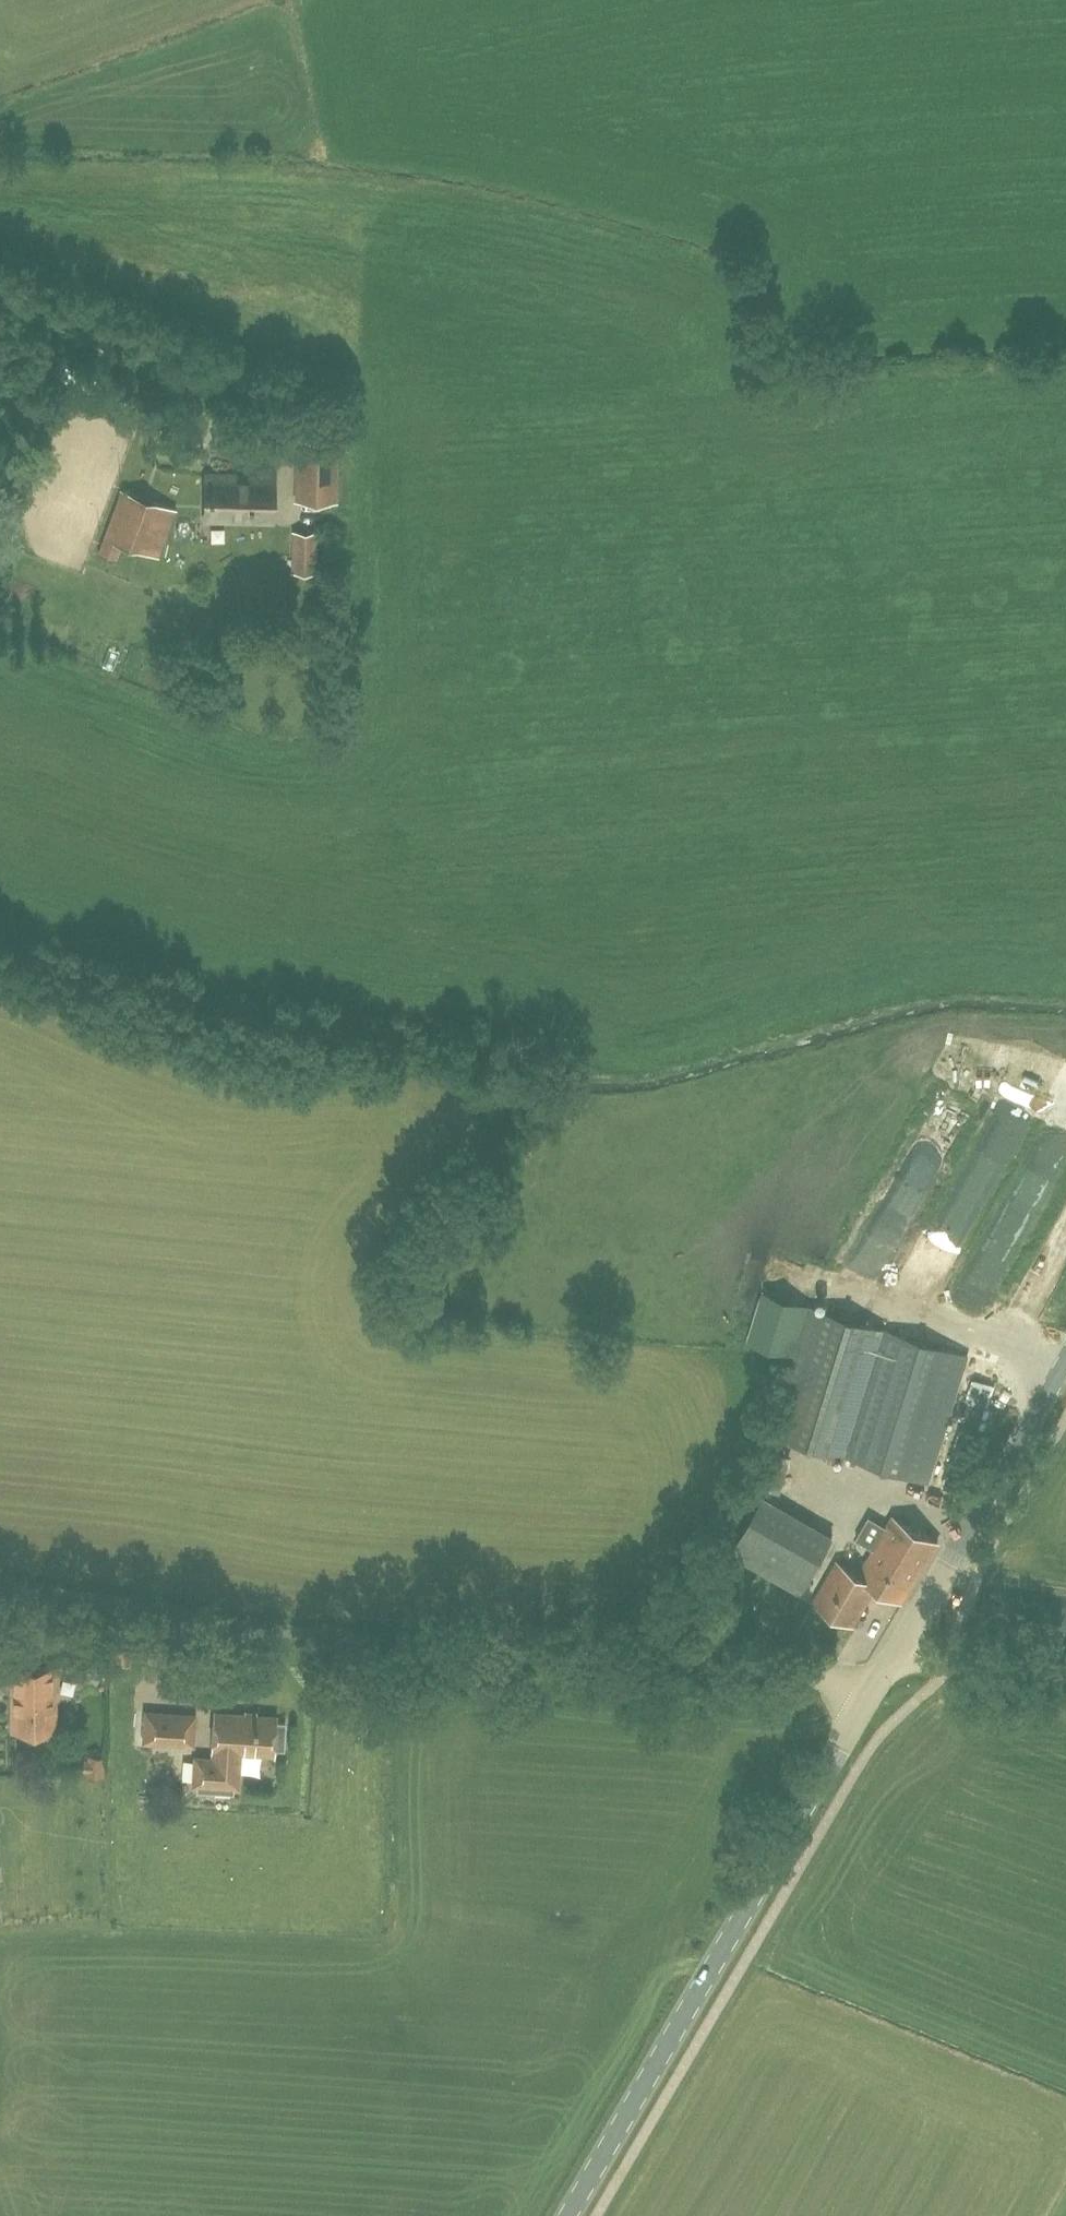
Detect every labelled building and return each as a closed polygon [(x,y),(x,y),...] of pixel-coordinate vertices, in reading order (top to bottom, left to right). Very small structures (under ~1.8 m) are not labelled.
[(334,500),(335,441),(300,440),(299,499),(334,500)] [(273,521),(274,474),(246,474),(246,479),(208,479),(208,521),(273,521)] [(151,553),(168,507),(123,491),(99,554),(116,560),(122,542),(151,553)] [(292,531),(291,573),(317,574),(318,532),(292,531)] [(774,1433),(927,1480),(966,1354),(813,1307),(774,1433)] [(735,1552),(798,1587),(821,1544),(787,1525),(795,1510),(766,1495),(735,1552)] [(860,1575),(873,1584),(904,1602),(939,1543),(894,1517),(860,1575)] [(873,1584),(860,1575),(839,1563),(816,1603),(853,1624),(873,1584)] [(13,1730),(57,1730),(56,1667),(13,1667),(13,1730)] [(194,1745),(196,1716),(147,1713),(145,1742),(194,1745)] [(276,1723),(276,1718),(218,1714),(215,1749),(217,1749),(216,1759),(198,1758),(196,1783),(200,1783),(199,1789),(234,1792),(234,1786),(238,1786),(240,1751),(274,1753),(274,1749),(285,1749),(286,1724),(276,1723)] [(77,1745),(77,1761),(94,1762),(94,1746),(77,1745)]
